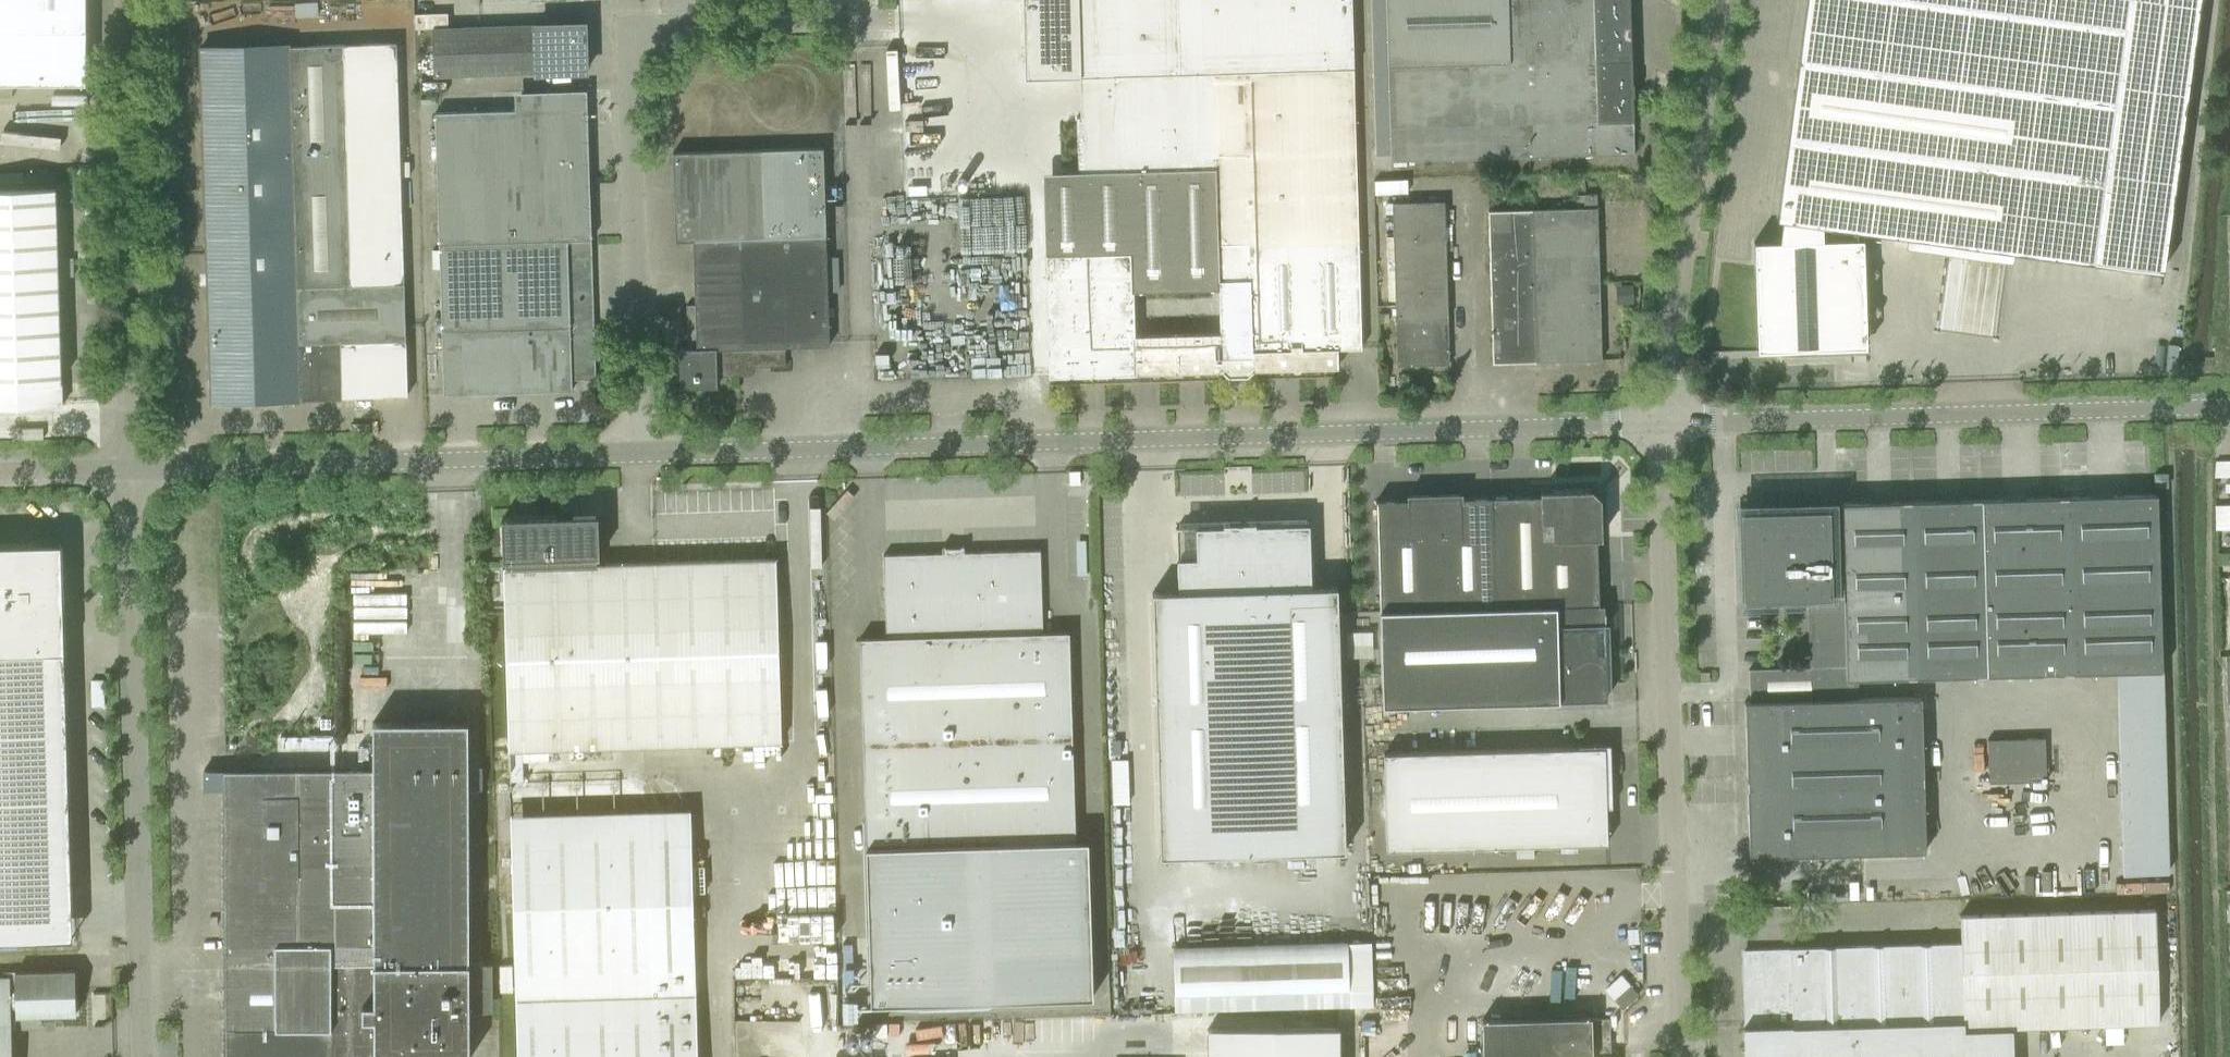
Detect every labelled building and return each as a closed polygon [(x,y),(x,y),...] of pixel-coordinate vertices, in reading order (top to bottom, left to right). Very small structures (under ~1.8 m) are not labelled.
[(85,83),(85,0),(0,0),(0,83),(85,83)] [(1025,78),(1079,76),(1079,77),(1112,76),(1113,116),(1080,117),(1082,171),(1068,172),(1043,204),(1048,376),(1222,371),(1222,370),(1252,369),(1337,368),(1337,349),(1361,348),(1351,0),(1023,0),(1025,78)] [(1392,162),(1634,154),(1632,96),(1638,96),(1638,83),(1632,83),(1629,0),(1387,0),(1392,162)] [(2198,0),(1805,0),(1776,219),(1782,220),(1779,241),(1753,241),(1757,350),(1852,347),(1852,343),(1865,343),(1862,238),(1857,238),(1857,230),(1966,245),(1967,245),(2006,251),(2162,272),(2198,0)] [(449,24),(449,11),(415,12),(416,25),(449,24)] [(432,28),(433,76),(585,71),(584,24),(432,28)] [(300,398),(407,395),(396,42),(199,49),(211,401),(300,399),(300,398)] [(955,98),(917,98),(919,180),(957,179),(955,98)] [(571,379),(595,379),(587,108),(434,113),(443,394),(572,390),(571,379)] [(686,305),(687,349),(679,349),(680,388),(717,387),(716,376),(741,375),(741,367),(785,365),(784,347),(829,345),(823,148),(673,152),(675,241),(693,241),(695,305),(686,305)] [(62,405),(55,189),(0,190),(0,407),(62,405)] [(1579,363),(1579,361),(1601,360),(1596,194),(1583,194),(1583,208),(1488,211),(1492,363),(1566,361),(1566,364),(1579,363)] [(1383,203),(1383,222),(1392,221),(1397,366),(1449,364),(1444,201),(1383,203)] [(2154,474),(2154,486),(2167,486),(2166,474),(2154,474)] [(1540,496),(1491,497),(1495,607),(1598,604),(1596,537),(1600,537),(1600,535),(1599,498),(1590,490),(1553,491),(1540,491),(1540,496)] [(1379,611),(1495,607),(1491,497),(1461,498),(1461,493),(1458,494),(1409,495),(1407,495),(1407,499),(1376,500),(1379,611)] [(2161,670),(2156,494),(1840,503),(1840,508),(1740,511),(1742,600),(1828,597),(1830,667),(1748,669),(1749,701),(1744,701),(1748,856),(1925,851),(1920,697),(1848,699),(1847,679),(2161,670)] [(501,518),(502,560),(505,559),(505,566),(503,566),(508,749),(780,741),(775,559),(596,564),(596,557),(598,557),(597,515),(501,518)] [(1223,527),(1175,528),(1177,592),(1152,592),(1160,856),(1344,850),(1336,587),(1311,588),(1309,521),(1281,522),(1281,525),(1255,525),(1255,522),(1222,524),(1223,527)] [(64,652),(62,596),(64,596),(64,592),(62,592),(62,581),(64,581),(64,578),(62,578),(61,560),(63,560),(63,556),(61,556),(61,546),(63,546),(63,541),(58,541),(58,543),(42,544),(42,542),(38,542),(38,544),(0,545),(0,654),(64,652)] [(885,637),(859,638),(866,847),(870,1004),(1092,997),(1087,840),(1075,841),(1068,632),(1042,632),(1040,550),(964,552),(963,546),(960,546),(960,547),(945,548),(945,546),(942,546),(942,553),(883,555),(885,637)] [(352,568),(353,617),(408,616),(408,567),(352,568)] [(1495,607),(1379,611),(1382,705),(1606,699),(1604,627),(1598,627),(1597,606),(1604,606),(1604,604),(1598,604),(1495,607)] [(224,1056),(468,1056),(466,722),(373,722),(373,769),(204,770),(204,789),(223,789),(224,946),(232,946),(232,963),(224,963),(224,1056)] [(2045,781),(2044,738),(2025,738),(2026,782),(2045,781)] [(2006,782),(2005,739),(1987,739),(1988,783),(2006,782)] [(1610,772),(1612,772),(1612,770),(1610,770),(1609,744),(1578,745),(1578,747),(1383,753),(1386,849),(1607,843),(1606,806),(1611,806),(1611,783),(1612,783),(1612,782),(1610,782),(1610,772)] [(2167,873),(2164,755),(2118,756),(2121,874),(2167,873)] [(480,763),(471,763),(473,916),(482,916),(480,763)] [(651,993),(646,813),(510,816),(515,978),(515,997),(651,993)] [(1771,951),(1743,952),(1744,987),(1742,987),(1744,1056),(1799,1056),(1799,1026),(1963,1021),(1963,1028),(2158,1022),(2154,909),(1959,915),(1960,942),(1789,947),(1789,948),(1771,949),(1771,951)] [(1348,990),(1346,941),(1172,946),(1173,995),(1348,990)] [(11,1015),(16,1015),(16,1016),(76,1014),(75,971),(53,971),(10,972),(10,975),(0,975),(0,1056),(12,1056),(11,1015)] [(651,994),(515,998),(517,1056),(653,1056),(651,994)] [(1482,1056),(1610,1056),(1609,1018),(1591,1018),(1591,1017),(1481,1019),(1482,1056)] [(1338,1028),(1207,1029),(1207,1056),(1338,1056),(1338,1028)]
